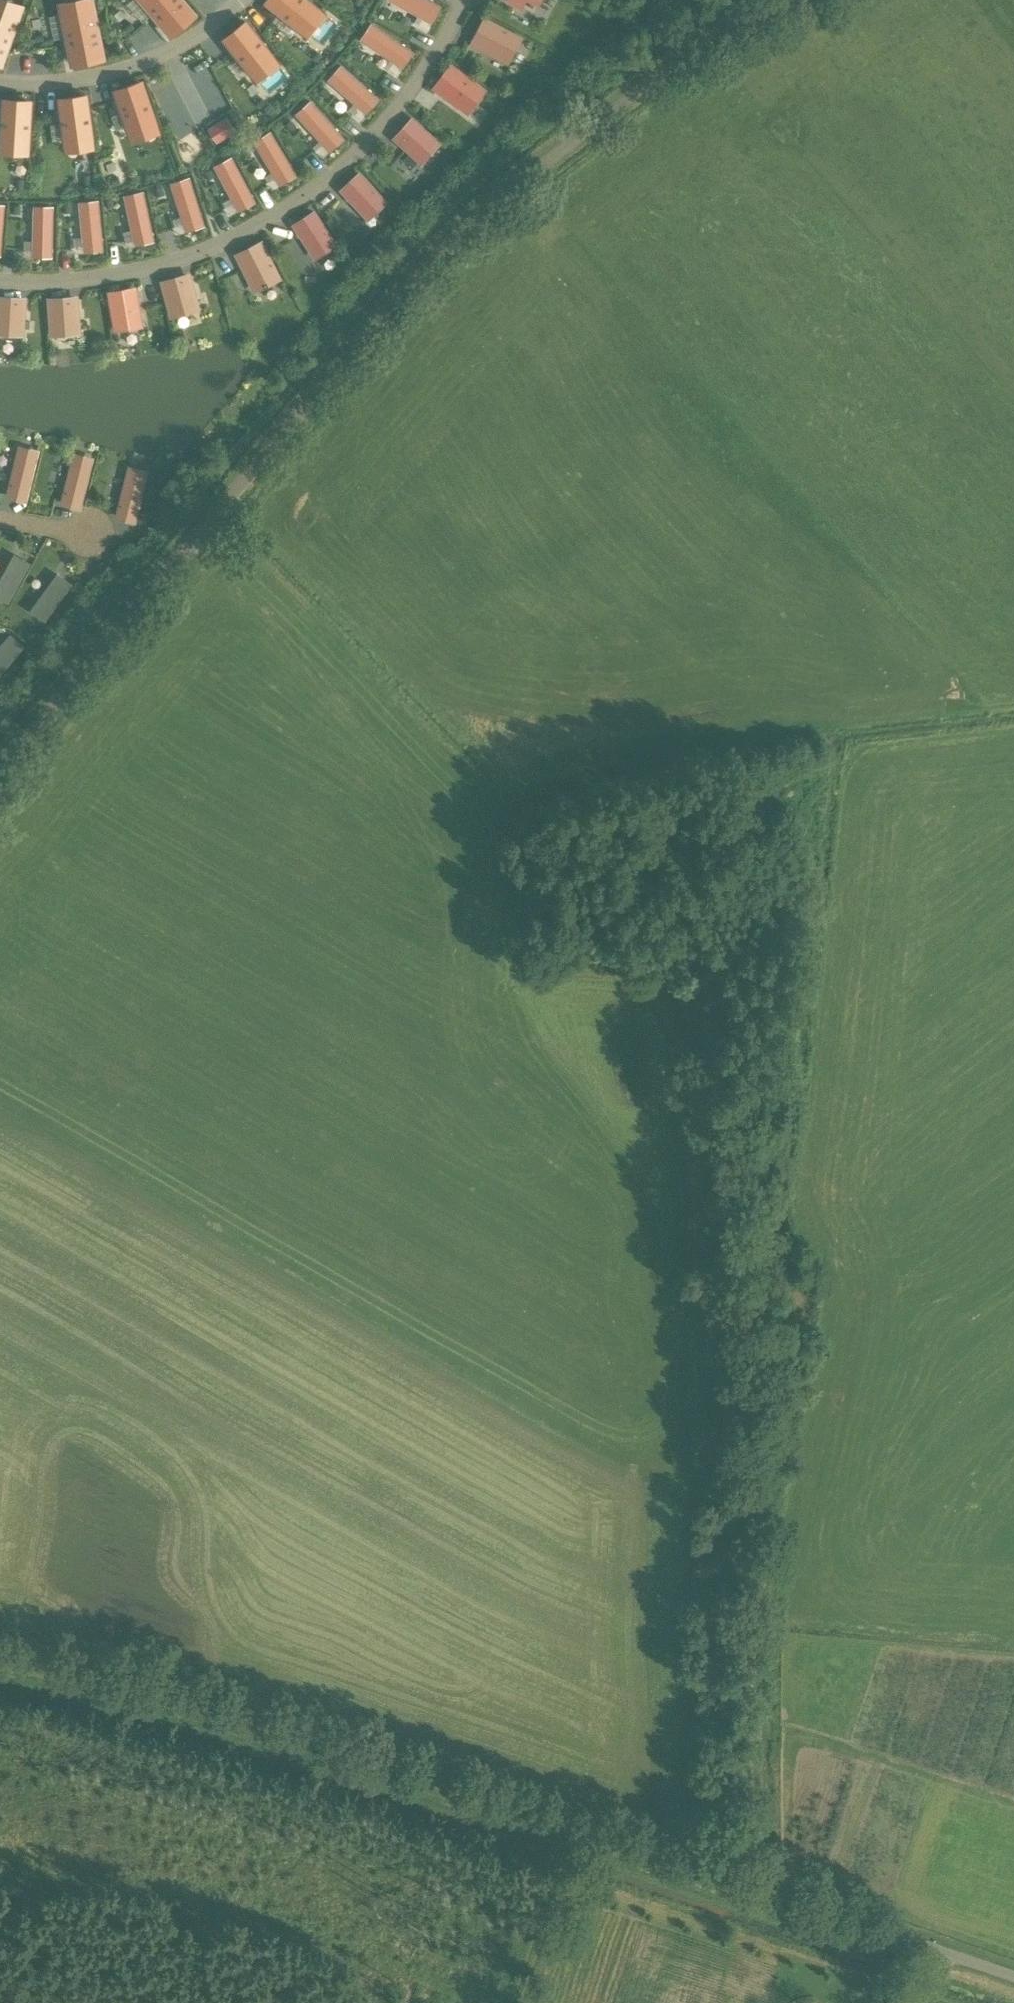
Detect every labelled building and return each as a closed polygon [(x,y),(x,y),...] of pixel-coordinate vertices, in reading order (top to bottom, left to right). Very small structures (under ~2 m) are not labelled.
[(193,13),(183,0),(141,0),(158,20),(157,21),(162,28),(163,27),(169,33),(193,13)] [(308,0),(269,0),(267,3),(272,7),(271,9),(277,14),(278,12),(298,28),(316,6),(308,0)] [(428,21),(437,4),(430,0),(390,0),(428,21)] [(103,56),(93,7),(61,13),(68,46),(67,46),(68,54),(69,54),(71,62),(103,56)] [(1,62),(18,15),(0,8),(0,62),(1,62)] [(508,62),(520,38),(486,20),(473,43),(508,62)] [(249,71),(272,54),(247,23),(236,31),(225,40),(229,46),(228,47),(233,53),(234,52),(249,71)] [(371,23),(360,39),(399,66),(410,50),(371,23)] [(376,97),(341,66),(328,80),(363,111),(376,97)] [(452,67),(436,88),(466,110),(482,89),(452,67)] [(142,84),(115,93),(117,98),(116,98),(118,105),(119,105),(128,130),(155,121),(142,84)] [(72,99),(58,100),(59,108),(58,108),(59,115),(60,115),(64,140),(92,136),(86,97),(72,99)] [(2,101),(2,108),(0,108),(0,111),(0,115),(1,115),(0,139),(0,141),(28,142),(30,102),(2,101)] [(310,101),(296,114),(327,148),(341,136),(310,101)] [(225,119),(206,131),(214,145),(234,133),(225,119)] [(437,142),(412,119),(394,138),(419,161),(437,142)] [(294,172),(270,132),(254,142),(278,182),(294,172)] [(214,166),(236,208),(253,199),(231,157),(214,166)] [(384,201),(359,173),(341,190),(366,217),(384,201)] [(171,183),(185,228),(203,222),(189,177),(171,183)] [(134,242),(152,237),(143,192),(124,196),(134,242)] [(84,249),(102,247),(98,200),(79,202),(84,249)] [(38,206),(37,253),(51,254),(52,207),(38,206)] [(334,242),(314,212),(293,225),(314,256),(334,242)] [(261,244),(237,256),(254,289),(263,284),(264,286),(279,279),(261,244)] [(172,316),(185,313),(184,310),(197,307),(189,277),(163,284),(172,316)] [(109,294),(115,328),(140,323),(135,290),(109,294)] [(8,331),(22,332),(24,301),(0,299),(0,333),(8,334),(8,331)] [(65,332),(78,331),(76,299),(49,301),(51,335),(65,334),(65,332)] [(37,453),(18,449),(7,494),(25,499),(37,453)] [(91,460),(73,456),(62,501),(80,506),(91,460)] [(127,469),(116,515),(135,519),(146,473),(127,469)] [(13,555),(0,579),(0,599),(7,602),(28,563),(13,555)] [(44,620),(70,584),(57,574),(30,610),(44,620)] [(22,645),(9,634),(0,645),(0,671),(22,645)]
